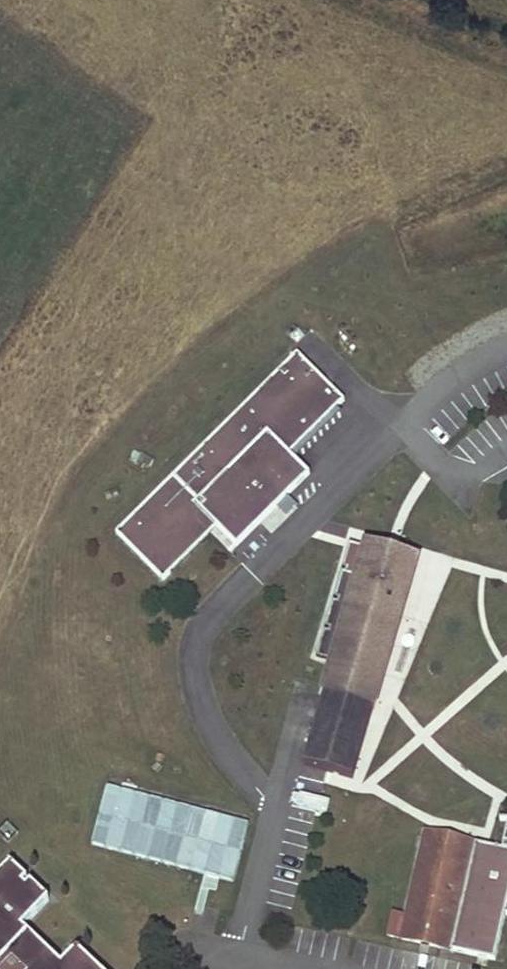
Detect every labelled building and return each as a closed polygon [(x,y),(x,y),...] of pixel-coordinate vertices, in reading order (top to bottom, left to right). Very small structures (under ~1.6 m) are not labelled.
[(115,535),(162,582),(216,529),(235,549),(309,476),(289,456),(344,403),(297,356),(115,535)] [(419,561),(362,546),(303,761),(356,775),(419,561)] [(295,805),(325,812),(328,799),(297,793),(295,805)] [(425,832),(401,938),(495,959),(498,940),(506,942),(506,850),(425,832)] [(77,949),(62,965),(22,928),(48,901),(30,884),(26,889),(22,885),(26,880),(10,865),(0,876),(0,968),(99,968),(77,949)]
